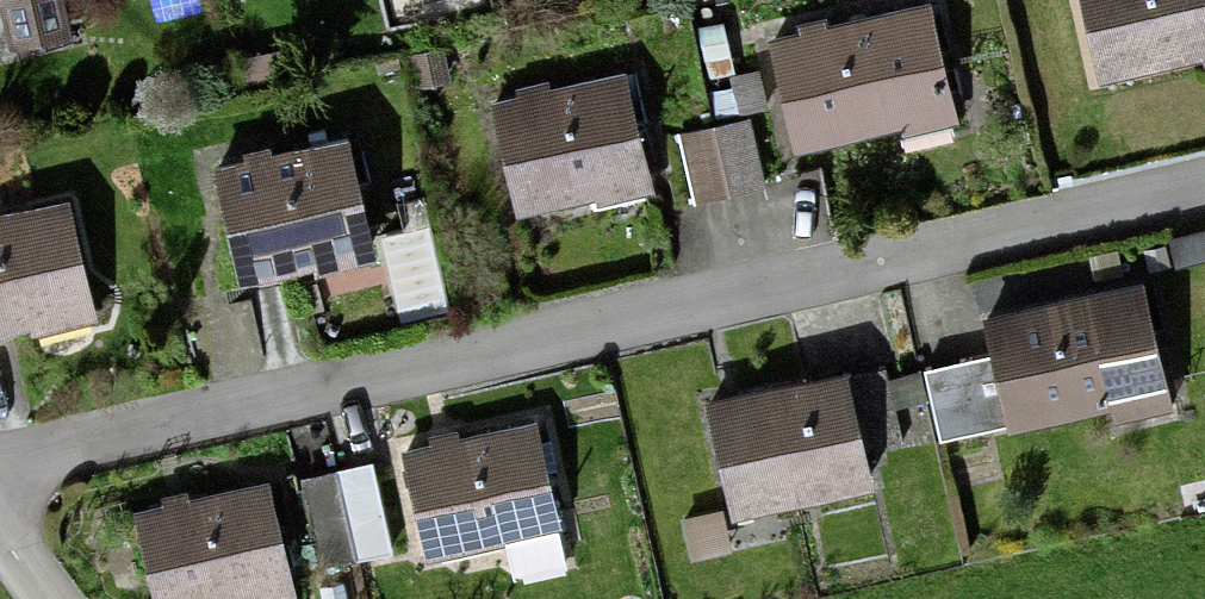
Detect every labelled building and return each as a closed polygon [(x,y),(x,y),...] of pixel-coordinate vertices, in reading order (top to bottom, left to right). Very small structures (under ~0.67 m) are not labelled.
[(8,47),(66,33),(58,0),(0,0),(0,12),(8,47)] [(1101,68),(1204,45),(1204,0),(1086,0),(1101,68)] [(785,53),(803,150),(961,120),(943,24),(785,53)] [(507,115),(526,206),(658,179),(639,88),(507,115)] [(714,123),(730,192),(764,184),(747,115),(714,123)] [(730,192),(714,123),(677,132),(693,200),(730,192)] [(221,170),(246,272),(377,239),(351,137),(221,170)] [(94,298),(70,203),(0,220),(0,321),(94,298)] [(997,355),(1016,426),(1169,389),(1145,280),(988,316),(997,355)] [(927,372),(946,444),(1016,426),(997,355),(927,372)] [(904,442),(888,363),(840,373),(856,452),(904,442)] [(705,400),(728,515),(863,487),(856,452),(840,373),(705,400)] [(399,448),(426,562),(568,529),(541,415),(399,448)] [(373,465),(339,473),(358,555),(392,547),(373,465)] [(358,555),(339,473),(304,483),(322,563),(358,555)] [(158,598),(229,598),(290,585),(266,482),(138,512),(158,598)]
